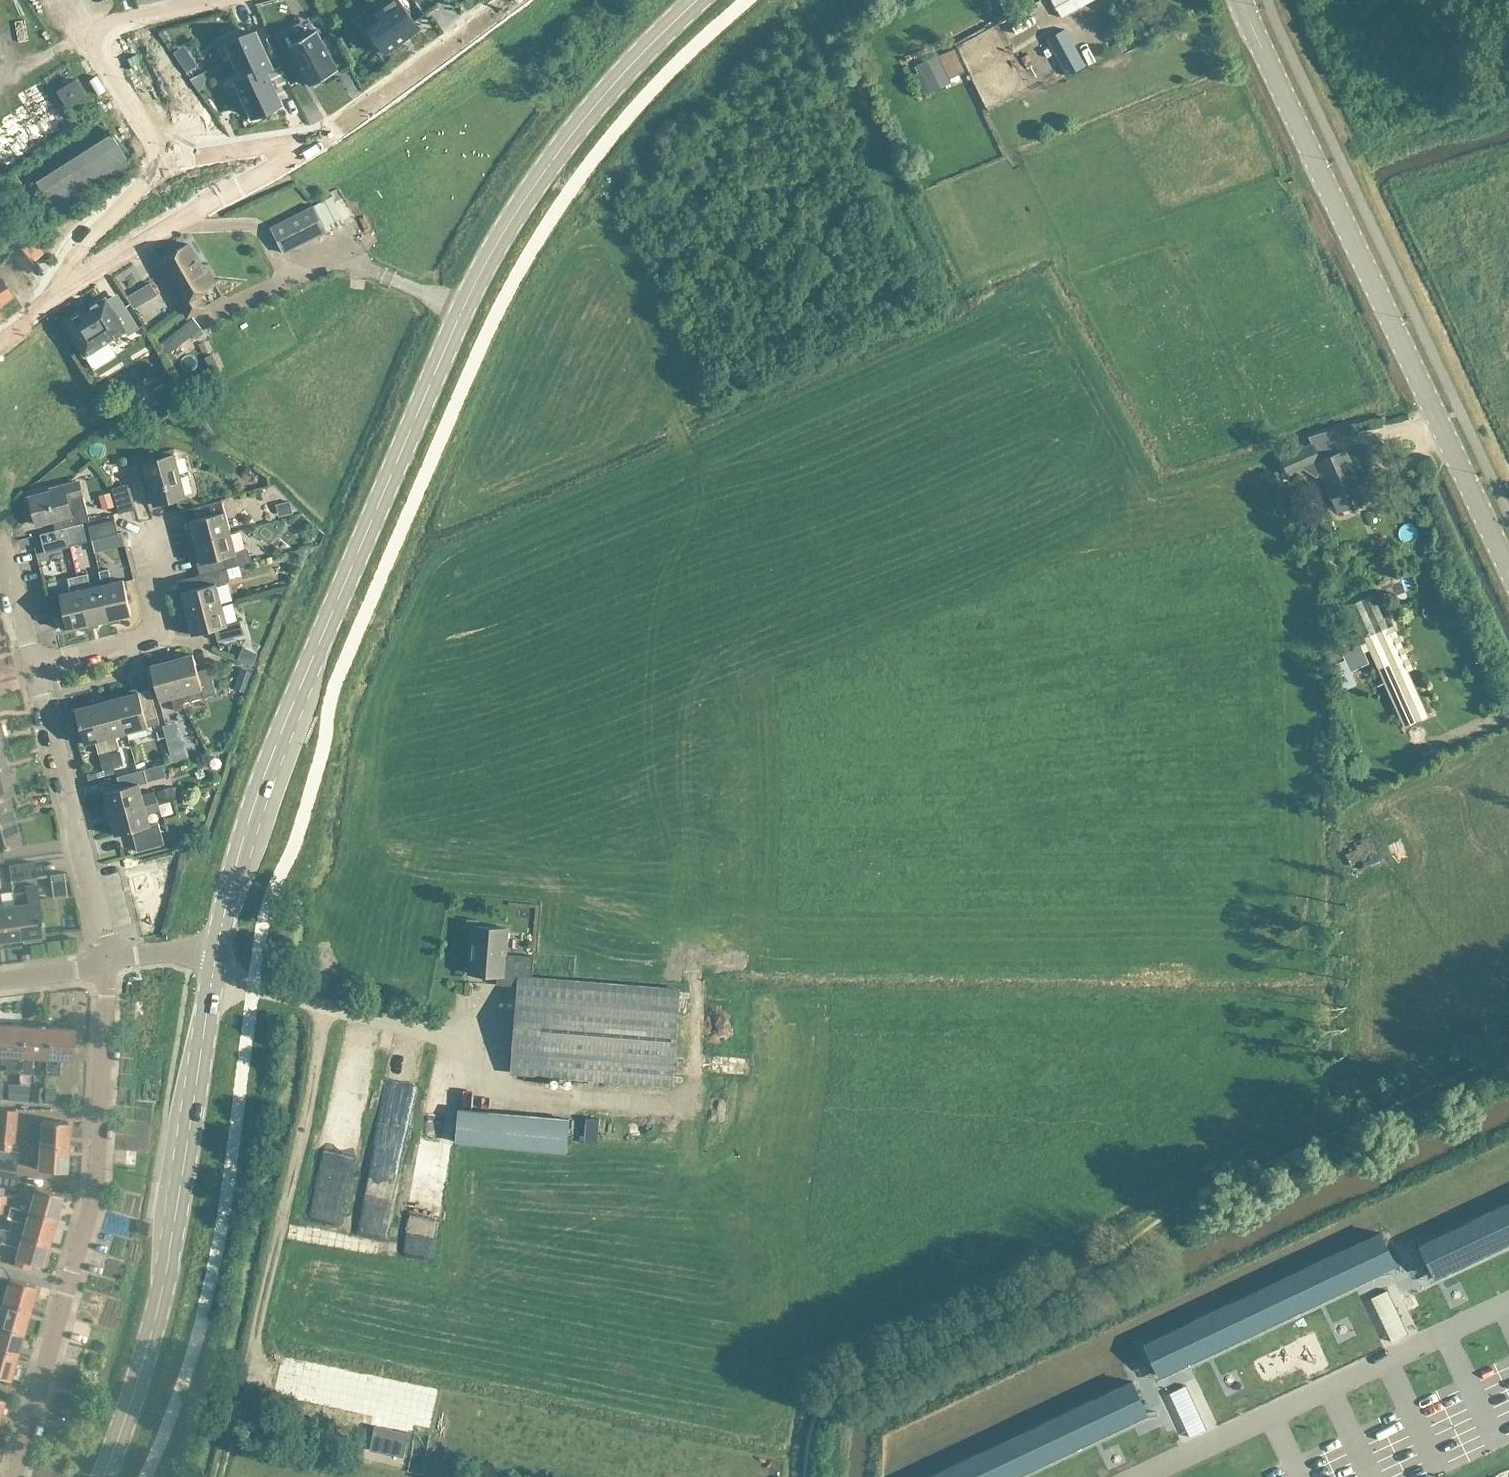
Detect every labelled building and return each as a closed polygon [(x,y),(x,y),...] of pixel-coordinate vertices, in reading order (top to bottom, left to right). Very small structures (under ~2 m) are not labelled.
[(419,29),(398,0),(391,0),(382,6),(387,13),(367,28),(386,54),(419,29)] [(1005,14),(1024,4),(1022,0),(998,0),(1005,14)] [(1060,18),(1093,0),(1051,0),(1060,18)] [(309,85),(337,70),(315,29),(287,45),(309,85)] [(1065,29),(1045,40),(1064,76),(1084,65),(1065,29)] [(231,53),(242,78),(243,79),(263,70),(269,67),(254,32),(242,37),(227,44),(231,53)] [(937,57),(917,66),(929,93),(949,84),(937,57)] [(243,79),(242,78),(236,81),(249,109),(252,116),(279,104),(263,70),(243,79)] [(67,108),(86,96),(76,80),(57,91),(67,108)] [(112,135),(100,143),(33,186),(54,220),(133,168),(112,135)] [(313,206),(269,228),(282,253),(325,231),(313,206)] [(42,254),(27,235),(11,247),(26,266),(42,254)] [(171,288),(188,316),(221,296),(205,268),(202,269),(187,244),(158,261),(174,286),(171,288)] [(142,318),(171,301),(153,272),(124,290),(142,318)] [(10,288),(0,273),(0,295),(10,288)] [(105,298),(64,324),(84,356),(124,331),(127,335),(138,328),(121,301),(111,308),(105,298)] [(1316,477),(1321,475),(1331,498),(1359,486),(1359,484),(1365,482),(1365,479),(1360,467),(1357,467),(1352,469),(1344,450),(1319,461),(1312,444),(1281,458),(1288,475),(1302,468),(1316,477)] [(184,498),(173,455),(142,463),(153,506),(184,498)] [(88,521),(81,496),(78,482),(56,488),(57,490),(29,498),(36,525),(52,521),(55,531),(66,528),(82,524),(82,523),(88,521)] [(95,493),(98,506),(110,503),(107,490),(95,493)] [(195,542),(230,533),(221,500),(182,511),(188,531),(192,530),(195,542)] [(1324,512),(1312,515),(1315,532),(1328,529),(1324,512)] [(114,520),(88,527),(91,540),(118,534),(114,520)] [(82,524),(66,528),(69,539),(70,545),(86,541),(82,524)] [(66,528),(55,531),(39,535),(44,553),(70,547),(70,545),(69,539),(66,528)] [(230,533),(195,542),(198,554),(194,555),(200,575),(226,568),(226,569),(239,565),(230,533)] [(226,568),(200,575),(203,587),(181,592),(184,605),(180,606),(182,615),(221,605),(216,584),(229,581),(226,569),(226,568)] [(123,580),(111,583),(108,569),(98,571),(102,585),(110,620),(109,620),(110,624),(119,622),(119,618),(131,615),(123,580)] [(87,574),(77,576),(89,629),(98,627),(97,623),(109,620),(110,620),(102,585),(90,588),(87,574)] [(68,578),(71,592),(59,595),(67,630),(79,627),(80,631),(89,629),(77,576),(68,578)] [(1427,717),(1425,712),(1407,672),(1412,669),(1393,625),(1387,628),(1373,596),(1351,605),(1403,721),(1405,727),(1427,717)] [(221,605),(182,615),(185,624),(189,623),(192,635),(214,630),(217,641),(243,634),(240,622),(226,625),(221,605)] [(49,618),(34,620),(35,631),(50,629),(49,618)] [(1369,664),(1360,644),(1340,653),(1350,673),(1369,664)] [(180,695),(183,703),(216,694),(208,668),(197,671),(192,654),(180,658),(179,654),(170,656),(180,695)] [(180,695),(170,656),(160,659),(161,663),(149,666),(159,701),(171,697),(175,711),(184,708),(183,703),(180,695)] [(117,698),(125,733),(147,727),(145,719),(157,716),(150,689),(138,692),(137,688),(127,691),(128,695),(117,698)] [(125,733),(117,698),(105,701),(104,697),(95,700),(109,751),(118,749),(114,736),(125,733)] [(74,710),(79,727),(74,729),(77,742),(83,741),(84,744),(96,741),(99,754),(109,751),(95,700),(85,702),(86,706),(74,710)] [(0,765),(0,790),(10,787),(10,789),(13,788),(6,763),(0,765)] [(155,791),(140,795),(138,785),(147,782),(144,769),(117,777),(120,788),(104,793),(107,805),(103,806),(105,815),(157,801),(155,791)] [(13,812),(11,802),(16,800),(13,788),(10,789),(10,787),(0,790),(0,816),(13,812)] [(157,801),(105,815),(108,824),(112,823),(115,835),(132,831),(138,852),(164,845),(158,823),(148,825),(146,815),(160,811),(157,801)] [(0,816),(0,840),(19,835),(13,812),(0,816)] [(35,871),(33,855),(8,859),(10,874),(35,871)] [(27,896),(15,898),(19,931),(30,930),(30,934),(39,933),(39,929),(43,928),(36,878),(24,880),(27,896)] [(19,931),(15,898),(1,900),(0,893),(0,934),(19,931)] [(471,926),(469,955),(468,973),(496,976),(496,985),(518,986),(511,1072),(670,1085),(678,989),(531,978),(533,956),(505,954),(507,929),(471,926)] [(22,1019),(0,1017),(0,1047),(1,1047),(0,1057),(6,1057),(5,1065),(20,1066),(22,1019)] [(22,1019),(20,1066),(31,1066),(32,1049),(46,1050),(47,1020),(22,1019)] [(47,1020),(46,1050),(44,1067),(59,1068),(60,1051),(72,1052),(73,1022),(47,1020)] [(8,1077),(7,1093),(7,1094),(28,1095),(29,1078),(8,1077)] [(44,1079),(43,1095),(43,1096),(54,1097),(55,1080),(44,1079)] [(12,1135),(14,1135),(17,1103),(0,1101),(0,1134),(12,1135)] [(566,1151),(569,1119),(457,1110),(454,1142),(566,1151)] [(40,1138),(66,1139),(68,1115),(41,1113),(40,1138)] [(598,1119),(585,1118),(583,1143),(596,1144),(598,1119)] [(0,1134),(0,1162),(15,1164),(18,1144),(11,1144),(12,1135),(0,1134)] [(66,1139),(40,1138),(32,1137),(31,1150),(39,1150),(38,1162),(64,1164),(66,1139)] [(5,1198),(6,1189),(3,1189),(4,1180),(15,1182),(18,1169),(0,1166),(0,1197),(5,1198)] [(28,1204),(54,1211),(61,1188),(35,1180),(28,1204)] [(54,1211),(28,1204),(9,1198),(6,1210),(25,1216),(22,1226),(47,1234),(54,1211)] [(317,1205),(324,1223),(338,1219),(332,1200),(317,1205)] [(1497,1208),(1508,1233),(1508,1202),(1497,1208)] [(1497,1208),(1458,1226),(1472,1256),(1508,1239),(1508,1233),(1497,1208)] [(2,1230),(0,1235),(18,1240),(15,1251),(40,1258),(47,1234),(22,1226),(4,1221),(2,1230)] [(1472,1256),(1458,1226),(1418,1245),(1427,1264),(1432,1275),(1472,1256)] [(1379,1232),(1339,1251),(1353,1281),(1393,1262),(1379,1232)] [(1353,1281),(1339,1251),(1300,1269),(1314,1300),(1353,1281)] [(1314,1300),(1300,1269),(1261,1288),(1275,1318),(1314,1300)] [(9,1271),(3,1294),(28,1302),(35,1279),(9,1271)] [(1261,1288),(1222,1306),(1236,1336),(1275,1318),(1261,1288)] [(1369,1297),(1390,1341),(1407,1333),(1386,1289),(1369,1297)] [(3,1294),(0,1304),(0,1319),(21,1325),(28,1302),(3,1294)] [(1236,1336),(1222,1306),(1183,1324),(1197,1355),(1236,1336)] [(0,1319),(0,1344),(15,1348),(21,1325),(0,1319)] [(1197,1355),(1183,1324),(1144,1343),(1158,1373),(1197,1355)] [(0,1344),(0,1370),(8,1372),(15,1348),(0,1344)] [(1131,1381),(1091,1400),(1106,1430),(1145,1411),(1131,1381)] [(1167,1393),(1188,1436),(1204,1429),(1184,1385),(1167,1393)] [(1091,1400),(1052,1418),(1067,1448),(1106,1430),(1091,1400)] [(1052,1418),(1013,1436),(1028,1466),(1067,1448),(1052,1418)] [(408,1437),(374,1430),(370,1450),(404,1457),(408,1437)] [(974,1455),(985,1476),(1005,1476),(1028,1466),(1013,1436),(974,1455)] [(936,1473),(937,1476),(985,1476),(974,1455),(936,1473)]
